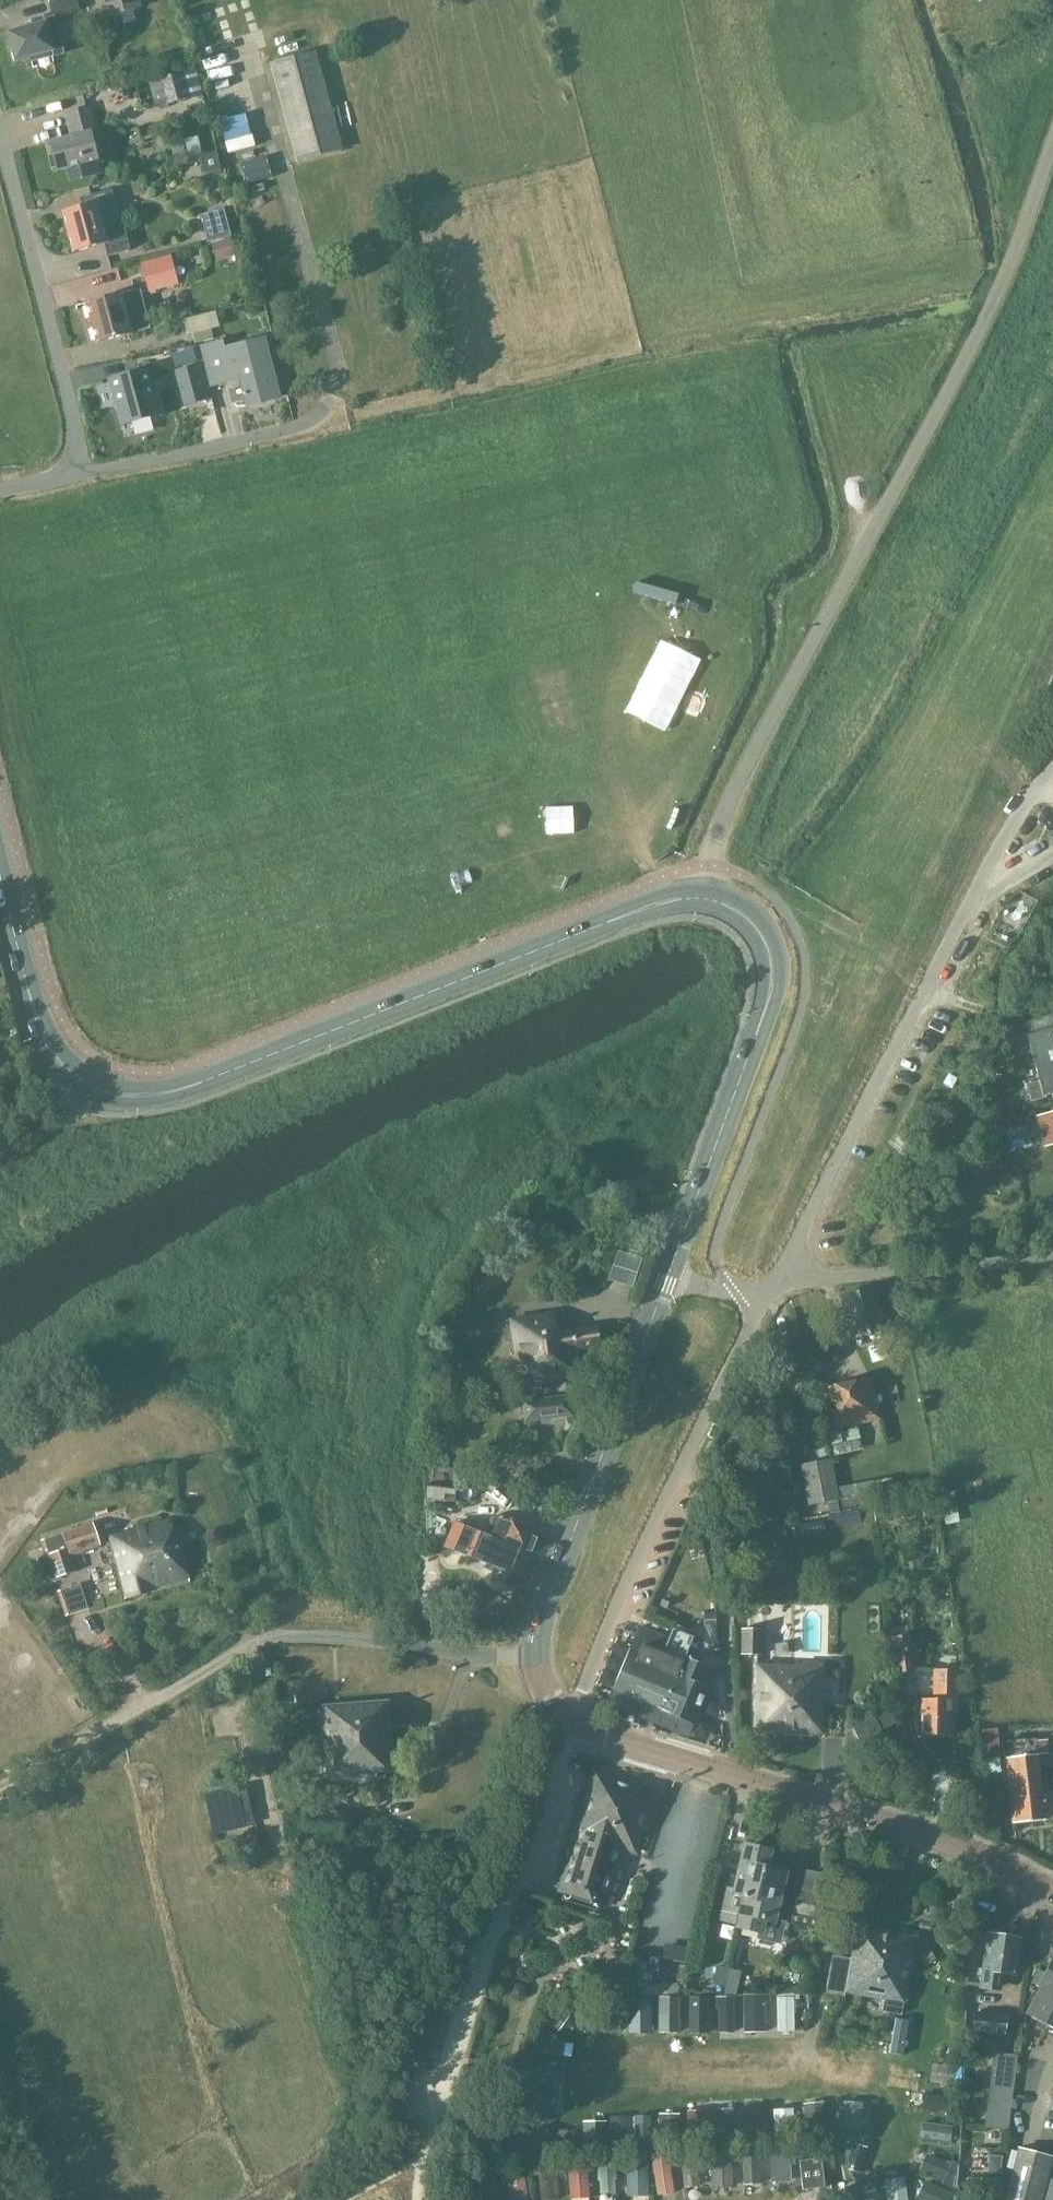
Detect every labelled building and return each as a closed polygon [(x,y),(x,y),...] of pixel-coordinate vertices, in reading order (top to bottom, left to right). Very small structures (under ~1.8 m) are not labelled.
[(49,5),(52,18),(78,11),(76,0),(66,0),(49,5)] [(104,18),(141,7),(139,0),(99,0),(104,18)] [(33,24),(7,31),(16,63),(26,60),(25,56),(49,50),(51,57),(62,54),(53,18),(42,21),(41,17),(31,19),(33,24)] [(268,64),(295,162),(341,150),(314,51),(268,64)] [(160,78),(167,104),(201,96),(194,69),(160,78)] [(55,171),(64,168),(67,181),(100,172),(96,154),(93,155),(86,127),(91,126),(86,108),(65,113),(71,137),(48,143),(55,171)] [(196,137),(181,141),(185,159),(200,155),(196,137)] [(220,170),(215,153),(198,158),(203,175),(220,170)] [(93,204),(61,212),(71,252),(102,244),(105,255),(128,249),(124,233),(125,233),(124,230),(121,227),(118,225),(112,224),(113,222),(115,216),(115,209),(110,190),(88,196),(88,197),(91,197),(93,204)] [(222,210),(200,215),(206,243),(229,237),(222,210)] [(230,237),(211,243),(215,260),(235,255),(230,237)] [(170,256),(140,264),(147,291),(177,283),(170,256)] [(129,333),(148,328),(138,289),(119,295),(118,294),(85,303),(95,343),(129,334),(129,333)] [(210,328),(191,333),(193,343),(212,339),(210,328)] [(238,377),(246,406),(279,397),(263,337),(223,348),(221,341),(200,347),(210,385),(238,377)] [(193,351),(170,357),(173,369),(196,363),(193,351)] [(196,367),(173,373),(182,406),(205,400),(196,367)] [(108,379),(106,380),(119,427),(120,427),(119,423),(158,413),(159,417),(161,416),(148,369),(146,369),(146,370),(109,380),(108,380),(108,379)] [(1045,991),(1052,988),(1052,965),(1039,969),(1045,991)] [(1052,1107),(1052,1016),(1024,1023),(1039,1082),(1028,1085),(1032,1101),(1045,1098),(1044,1096),(1050,1094),(1052,1107)] [(949,1074),(944,1083),(952,1087),(957,1079),(949,1074)] [(1037,1117),(1044,1147),(1052,1145),(1052,1113),(1037,1117)] [(841,1298),(852,1338),(886,1328),(875,1288),(841,1298)] [(579,1380),(578,1374),(575,1349),(599,1346),(596,1327),(556,1333),(553,1316),(511,1322),(521,1388),(579,1380)] [(829,1431),(839,1428),(839,1431),(827,1434),(832,1456),(861,1449),(856,1427),(845,1430),(845,1427),(880,1419),(870,1377),(819,1389),(829,1431)] [(522,1401),(525,1423),(573,1417),(570,1396),(522,1401)] [(828,1462),(801,1467),(809,1504),(836,1499),(828,1462)] [(837,1487),(841,1507),(891,1498),(887,1479),(872,1482),(872,1481),(837,1487)] [(422,1486),(423,1499),(453,1501),(458,1501),(459,1491),(454,1490),(454,1489),(422,1486)] [(919,1495),(907,1498),(910,1508),(922,1506),(919,1495)] [(490,1536),(481,1560),(520,1575),(538,1531),(499,1515),(490,1536)] [(793,1525),(795,1537),(823,1531),(821,1519),(793,1525)] [(110,1535),(125,1598),(190,1582),(179,1537),(175,1538),(170,1520),(110,1535)] [(444,1542),(443,1545),(445,1545),(481,1560),(490,1536),(455,1522),(454,1522),(453,1521),(452,1524),(453,1524),(450,1532),(448,1532),(447,1534),(449,1535),(446,1543),(444,1542)] [(39,1540),(52,1579),(75,1571),(70,1555),(99,1546),(91,1522),(60,1532),(60,1533),(39,1540)] [(759,1577),(740,1577),(740,1590),(759,1590),(759,1577)] [(79,1584),(56,1591),(64,1617),(87,1609),(79,1584)] [(714,1613),(703,1614),(704,1627),(714,1627),(714,1613)] [(639,1626),(614,1688),(662,1708),(661,1710),(694,1724),(709,1689),(700,1686),(708,1668),(681,1656),(690,1636),(672,1628),(668,1638),(639,1626)] [(741,1654),(761,1655),(762,1630),(742,1629),(741,1654)] [(691,1635),(683,1656),(704,1664),(712,1643),(691,1635)] [(891,1639),(895,1673),(912,1671),(908,1637),(891,1639)] [(756,1732),(821,1733),(822,1663),(803,1662),(803,1666),(757,1665),(756,1732)] [(957,1714),(958,1671),(933,1671),(933,1700),(923,1700),(922,1735),(949,1735),(949,1714),(957,1714)] [(375,1772),(392,1771),(387,1701),(321,1706),(327,1780),(376,1776),(375,1772)] [(885,1742),(873,1717),(851,1728),(864,1753),(885,1742)] [(1005,1738),(1007,1757),(1006,1758),(1012,1824),(1052,1821),(1052,1792),(1040,1793),(1037,1755),(1037,1753),(1036,1743),(1035,1735),(1005,1738)] [(1043,1743),(1036,1743),(1037,1753),(1044,1752),(1043,1743)] [(635,1853),(654,1791),(595,1773),(558,1893),(604,1907),(621,1849),(635,1853)] [(246,1787),(203,1795),(211,1834),(254,1825),(246,1787)] [(728,1891),(722,1918),(738,1922),(737,1926),(750,1929),(765,1869),(769,1853),(746,1847),(735,1893),(728,1891)] [(765,1869),(750,1929),(758,1931),(756,1938),(768,1941),(779,1943),(784,1924),(773,1921),(784,1874),(765,1869)] [(797,1891),(789,1924),(814,1930),(823,1896),(797,1890),(797,1891)] [(566,1913),(562,1924),(571,1926),(574,1915),(566,1913)] [(830,1956),(824,1989),(825,1990),(824,1994),(843,1998),(844,1994),(883,2001),(881,2012),(901,2016),(915,1938),(856,1928),(851,1960),(830,1956)] [(1013,1974),(1018,1939),(1011,1938),(1012,1936),(1002,1934),(1002,1937),(987,1935),(985,1953),(983,1953),(978,1986),(994,1989),(997,1972),(1013,1974)] [(927,1951),(918,1957),(924,1967),(934,1961),(927,1951)] [(1037,1985),(1022,2014),(1052,2030),(1052,1954),(1043,1973),(1038,1970),(1032,1983),(1037,1985)] [(640,1986),(643,1963),(628,1961),(623,1998),(677,1994),(676,1984),(640,1986)] [(673,1981),(684,1984),(689,1967),(678,1964),(673,1981)] [(711,1984),(725,1987),(729,1969),(715,1966),(711,1984)] [(729,1969),(725,1987),(723,1994),(734,1996),(740,1971),(729,1969)] [(764,2003),(768,2003),(768,1994),(742,1995),(742,2033),(764,2033),(764,2003)] [(717,2008),(717,2033),(733,2032),(733,1996),(714,1997),(715,2008),(717,2008)] [(657,2032),(676,2033),(676,1998),(657,1997),(657,2032)] [(690,1998),(689,2032),(705,2033),(705,2016),(710,2016),(710,2009),(705,2009),(706,1997),(690,1998)] [(775,1998),(775,2030),(793,2030),(793,1997),(775,1998)] [(646,2020),(648,2020),(647,1999),(627,1999),(627,2034),(646,2033),(646,2020)] [(598,2001),(599,2031),(619,2031),(618,2001),(598,2001)] [(588,2013),(592,2012),(591,2002),(571,2005),(575,2029),(590,2026),(588,2013)] [(538,2016),(558,2031),(568,2017),(548,2003),(538,2016)] [(972,2031),(1003,2035),(1005,2016),(974,2013),(972,2031)] [(534,2053),(561,2057),(563,2042),(550,2039),(551,2035),(537,2033),(534,2053)] [(983,2128),(1005,2131),(1015,2056),(993,2053),(983,2128)] [(530,2081),(558,2086),(561,2067),(533,2062),(530,2081)] [(928,2082),(953,2085),(955,2067),(931,2064),(928,2082)] [(523,2083),(521,2095),(529,2096),(530,2084),(523,2083)] [(922,2094),(921,2109),(926,2110),(926,2112),(935,2113),(935,2111),(948,2112),(950,2097),(922,2094)] [(522,2097),(523,2115),(554,2114),(553,2096),(522,2097)] [(803,2104),(806,2132),(825,2130),(822,2101),(803,2104)] [(840,2130),(860,2132),(862,2103),(842,2101),(840,2130)] [(712,2123),(710,2124),(710,2134),(713,2134),(713,2137),(718,2136),(718,2142),(727,2142),(727,2136),(733,2136),(732,2108),(712,2109),(712,2123)] [(797,2131),(793,2131),(792,2108),(772,2109),(773,2132),(777,2131),(777,2140),(801,2139),(801,2133),(797,2133),(797,2131)] [(685,2111),(687,2141),(705,2140),(703,2111),(685,2111)] [(659,2115),(658,2145),(677,2145),(677,2137),(680,2137),(680,2130),(677,2130),(678,2114),(659,2115)] [(609,2149),(625,2149),(625,2116),(609,2116),(609,2149)] [(634,2116),(634,2142),(634,2148),(649,2148),(649,2116),(634,2116)] [(604,2124),(582,2125),(583,2148),(604,2148),(604,2124)] [(920,2142),(952,2146),(953,2130),(922,2126),(920,2142)] [(853,2145),(842,2144),(842,2146),(844,2156),(849,2158),(845,2170),(859,2174),(867,2148),(853,2144),(853,2145)] [(789,2159),(802,2158),(801,2147),(768,2149),(770,2182),(790,2181),(789,2159)] [(1050,2157),(1017,2148),(1004,2199),(1040,2199),(1050,2157)] [(651,2153),(657,2196),(673,2193),(667,2150),(651,2153)] [(626,2195),(645,2195),(645,2151),(626,2151),(626,2195)] [(758,2159),(764,2159),(764,2151),(741,2152),(742,2185),(759,2184),(758,2159)] [(678,2155),(682,2187),(700,2185),(696,2153),(678,2155)] [(709,2154),(710,2159),(710,2187),(730,2187),(730,2158),(730,2153),(709,2154)] [(925,2155),(919,2169),(943,2179),(941,2184),(957,2191),(959,2164),(951,2161),(949,2165),(925,2155)] [(796,2159),(800,2190),(824,2187),(820,2156),(796,2159)] [(567,2161),(570,2199),(588,2198),(585,2160),(567,2161)] [(596,2160),(597,2193),(615,2193),(614,2160),(596,2160)] [(540,2199),(557,2199),(559,2199),(556,2166),(531,2168),(532,2175),(537,2175),(540,2199)] [(508,2199),(527,2199),(523,2171),(505,2173),(508,2199)] [(886,2199),(906,2199),(903,2177),(883,2179),(886,2199)] [(966,2177),(965,2195),(1001,2197),(1002,2179),(966,2177)] [(1045,2199),(1052,2199),(1052,2181),(1050,2180),(1045,2199)] [(917,2199),(946,2199),(950,2194),(924,2181),(915,2199),(917,2199)] [(838,2199),(857,2199),(856,2187),(836,2190),(838,2199)] [(875,2190),(862,2192),(863,2199),(876,2199),(875,2190)]
